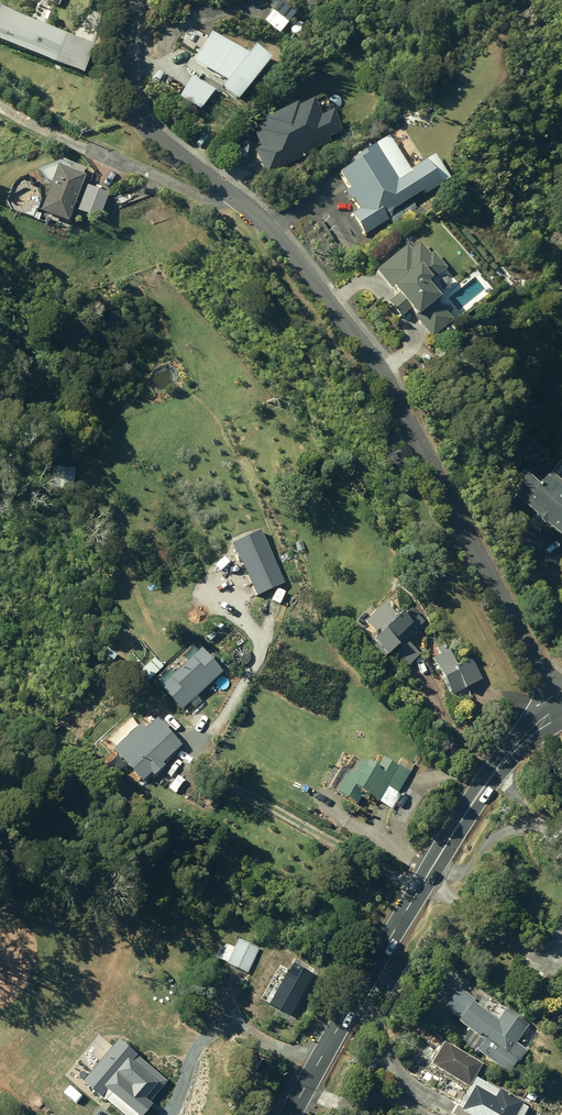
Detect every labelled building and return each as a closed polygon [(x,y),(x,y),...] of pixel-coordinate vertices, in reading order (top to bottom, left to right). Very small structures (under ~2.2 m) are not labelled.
[(85,76),(95,46),(1,14),(0,17),(0,47),(85,76)] [(222,89),(234,100),(267,62),(253,51),(248,57),(247,59),(210,37),(194,64),(226,83),(225,84),(222,89)] [(178,100),(199,113),(214,93),(190,79),(178,100)] [(255,152),(265,176),(314,154),(313,152),(331,144),(329,140),(343,134),(335,116),(322,121),(315,106),(300,113),(299,110),(266,124),(267,127),(254,133),(261,149),(255,152)] [(354,216),(364,232),(385,219),(383,216),(437,182),(425,163),(410,173),(412,175),(397,183),(375,148),(351,164),(353,168),(341,176),(362,210),(354,216)] [(38,214),(66,224),(83,178),(80,177),(82,172),(68,167),(67,172),(55,168),(38,214)] [(79,211),(101,220),(110,194),(88,186),(79,211)] [(389,217),(393,224),(405,217),(401,210),(389,217)] [(436,304),(423,288),(444,270),(432,256),(429,259),(419,246),(409,254),(406,250),(378,272),(409,312),(415,319),(431,339),(450,323),(435,305),(436,304)] [(508,494),(558,536),(561,532),(561,495),(544,480),(536,489),(522,478),(508,494)] [(417,654),(414,651),(402,639),(397,634),(407,624),(412,629),(421,621),(409,609),(400,618),(396,614),(391,618),(379,606),(360,625),(371,637),(365,643),(381,659),(387,652),(404,668),(417,654)] [(442,680),(452,697),(480,681),(469,661),(457,668),(447,652),(443,645),(434,650),(438,657),(432,660),(443,680),(442,680)] [(152,689),(195,740),(213,725),(198,706),(229,679),(209,656),(177,684),(169,674),(152,689)] [(137,727),(111,751),(139,782),(155,768),(152,764),(163,754),(161,753),(173,743),(157,726),(148,733),(145,728),(141,732),(137,727)] [(345,774),(333,794),(351,804),(354,805),(360,794),(373,801),(382,785),(394,792),(405,771),(396,767),(395,769),(379,760),(372,772),(356,763),(349,776),(345,774)] [(206,929),(198,926),(190,946),(198,950),(206,929)] [(225,965),(245,974),(257,949),(236,940),(225,965)] [(282,977),(266,1006),(287,1017),(294,1004),(293,1003),(311,970),(266,946),(257,963),(281,976),(282,977)] [(473,1000),(458,990),(444,1010),(457,1020),(455,1023),(467,1031),(468,1032),(459,1046),(474,1056),(477,1052),(506,1073),(515,1061),(518,1063),(525,1052),(513,1044),(525,1027),(526,1026),(506,1011),(497,1024),(470,1005),(473,1000)] [(396,1026),(408,1033),(412,1026),(400,1019),(396,1026)] [(425,1033),(414,1028),(411,1034),(421,1040),(425,1033)] [(124,1114),(141,1114),(166,1086),(116,1042),(83,1079),(124,1114)] [(467,1088),(472,1079),(479,1065),(441,1044),(428,1067),(467,1088)] [(460,1111),(466,1114),(514,1114),(519,1107),(520,1105),(519,1104),(497,1092),(493,1099),(474,1088),(460,1111)]
